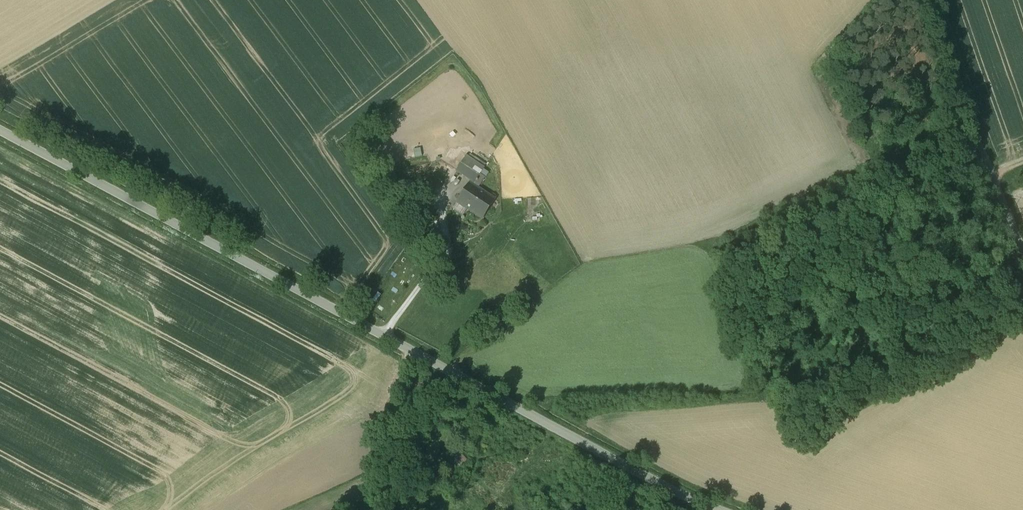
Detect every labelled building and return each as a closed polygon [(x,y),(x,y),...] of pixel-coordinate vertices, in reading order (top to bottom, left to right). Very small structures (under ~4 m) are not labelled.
[(472,182),(470,184),(478,189),(485,178),(480,175),(484,169),(466,157),(456,172),(472,182)] [(478,189),(470,184),(457,203),(482,220),(495,200),(478,189)] [(463,455),(457,461),(462,466),(468,461),(463,455)]
